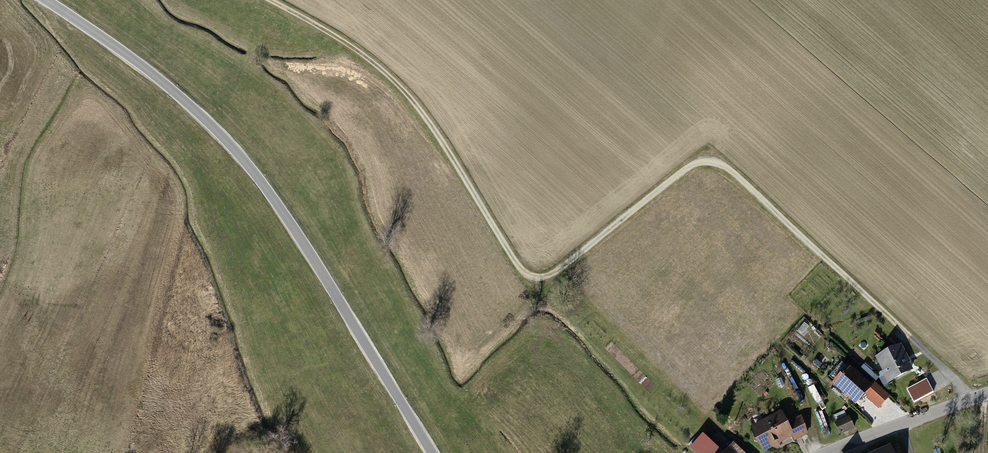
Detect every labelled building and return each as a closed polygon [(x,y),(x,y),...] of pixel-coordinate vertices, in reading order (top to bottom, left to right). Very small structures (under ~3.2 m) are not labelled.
[(902,346),(876,358),(888,384),(914,372),(902,346)] [(871,385),(849,366),(832,385),(858,408),(867,398),(880,409),(891,397),(874,381),(871,385)] [(928,378),(908,387),(915,400),(935,390),(928,378)] [(781,412),(751,426),(764,452),(790,439),(793,443),(809,435),(800,417),(787,424),(781,412)] [(850,417),(835,423),(840,437),(855,431),(850,417)] [(702,435),(690,450),(693,452),(722,452),(723,452),(702,435)] [(735,444),(726,452),(744,452),(735,444)]
